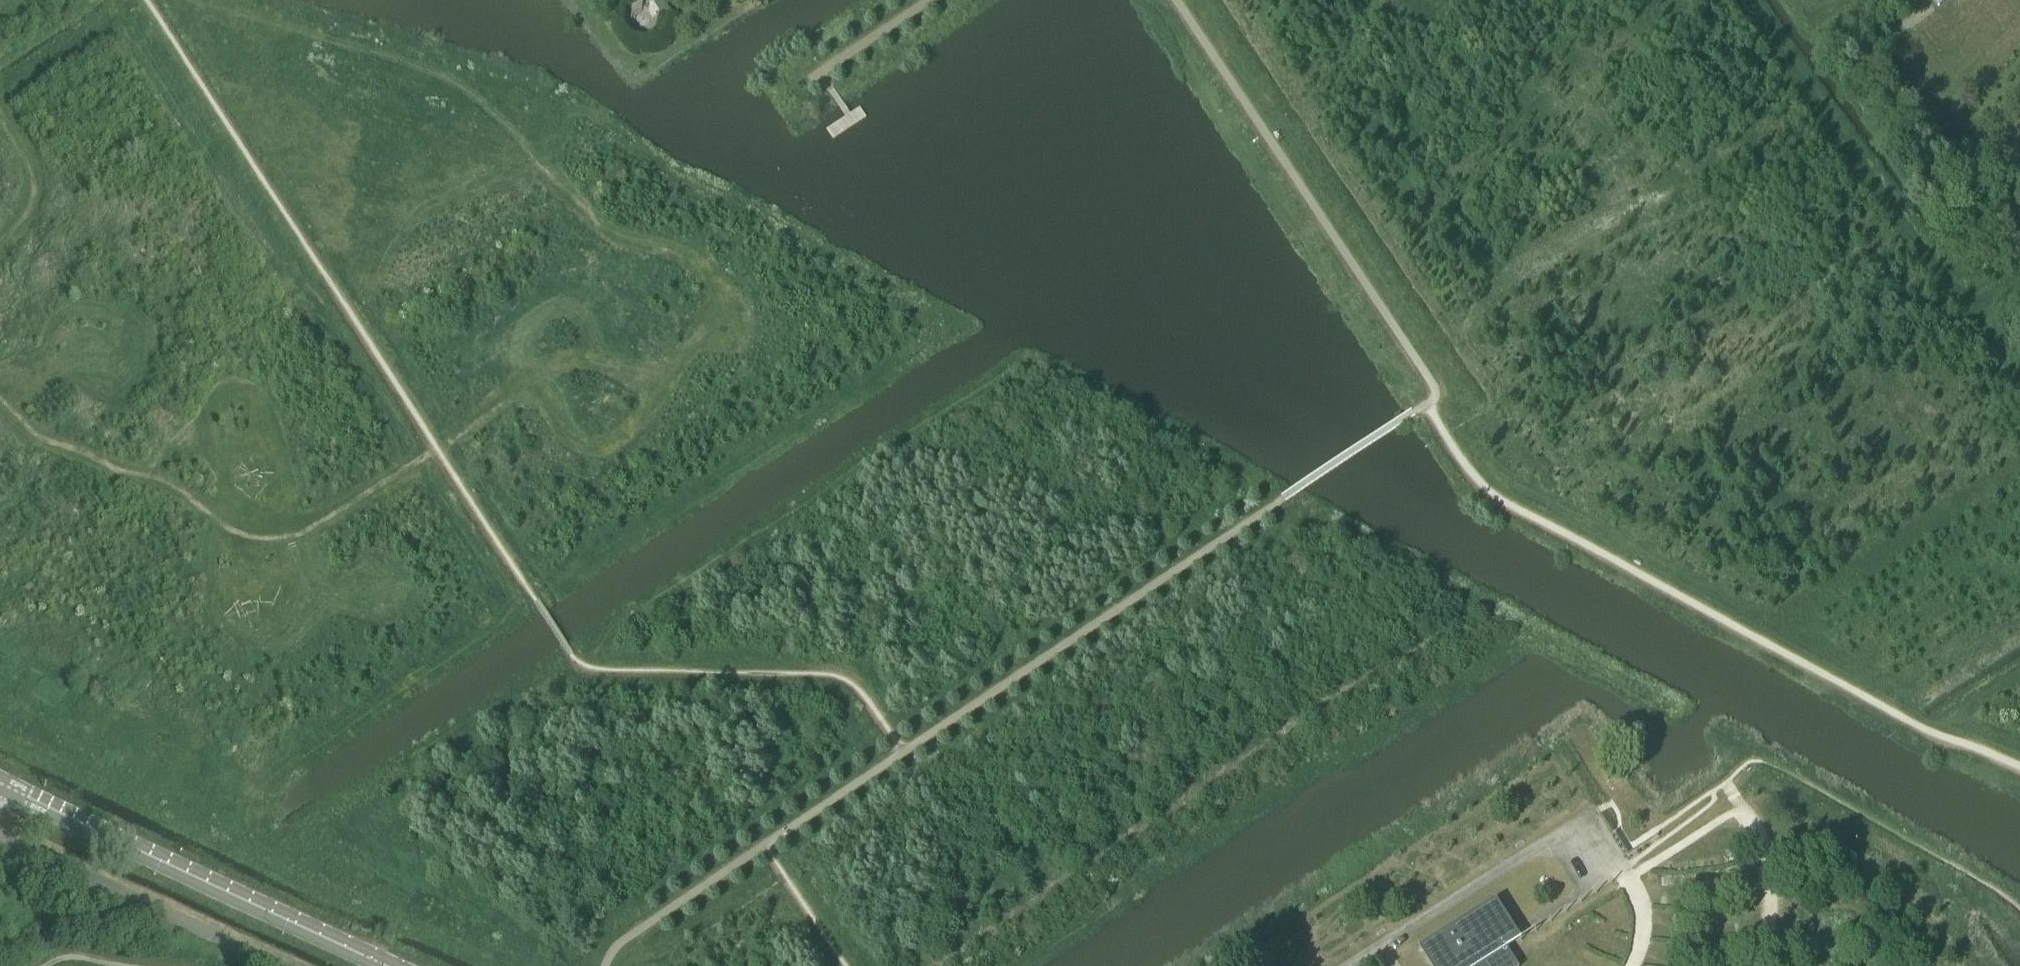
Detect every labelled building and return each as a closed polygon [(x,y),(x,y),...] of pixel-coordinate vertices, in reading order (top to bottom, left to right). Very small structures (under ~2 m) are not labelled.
[(1509,950),(1507,947),(1506,948),(1499,938),(1511,930),(1509,927),(1494,902),(1497,900),(1496,899),(1419,947),(1420,949),(1423,947),(1435,965),(1519,965),(1509,950)]
